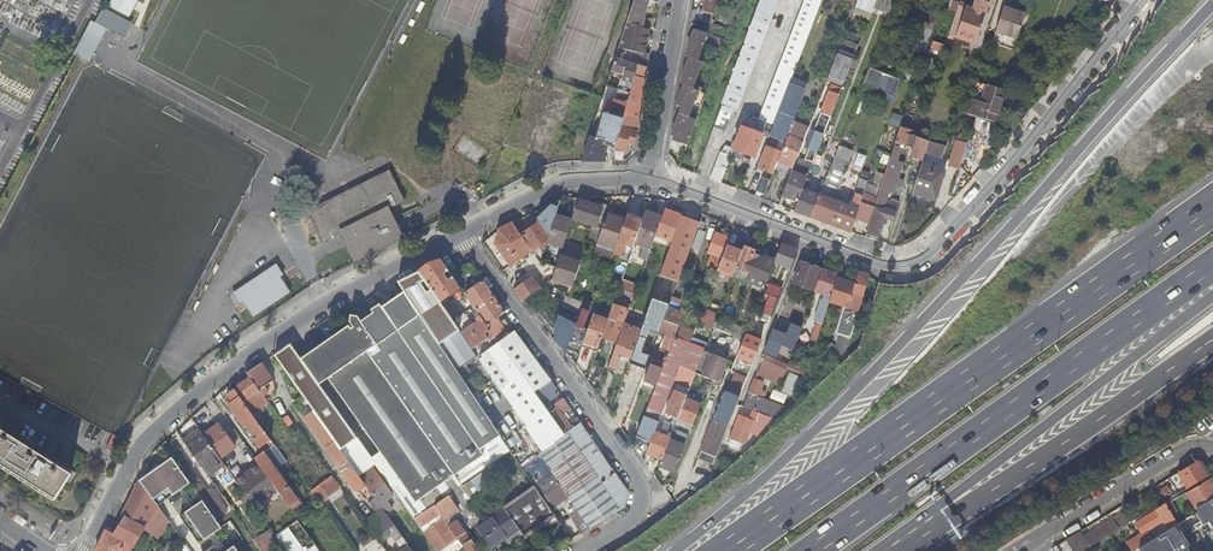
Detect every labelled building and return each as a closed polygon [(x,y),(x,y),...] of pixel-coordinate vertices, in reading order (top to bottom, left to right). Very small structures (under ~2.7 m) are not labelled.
[(655,2),(649,0),(635,0),(627,22),(642,26),(647,5),(653,6),(654,5),(655,2)] [(714,127),(726,132),(735,109),(739,110),(780,0),(762,0),(714,127)] [(774,124),(776,119),(785,97),(787,91),(822,0),(806,0),(761,119),(774,124)] [(985,3),(976,0),(974,5),(973,9),(960,5),(950,38),(958,41),(959,38),(972,42),(985,3)] [(1081,4),(1094,9),(1100,0),(1082,0),(1081,4)] [(974,5),(961,1),(960,5),(973,9),(974,5)] [(1004,8),(1027,16),(1028,12),(1005,5),(1004,8)] [(102,8),(94,23),(104,28),(120,37),(128,22),(102,8)] [(1027,16),(1004,8),(996,32),(1019,39),(1027,16)] [(715,15),(694,11),(692,21),(711,25),(715,15)] [(936,23),(922,17),(918,27),(933,32),(936,23)] [(647,68),(650,54),(645,53),(649,27),(642,26),(627,22),(619,49),(630,52),(628,62),(640,66),(647,68)] [(672,136),(689,142),(700,114),(692,111),(702,84),(696,82),(705,57),(701,55),(708,36),(692,29),(689,38),(691,42),(686,57),(687,58),(684,66),(686,70),(681,85),(682,86),(679,94),(681,95),(677,106),(681,108),(672,136)] [(926,30),(921,44),(927,47),(933,33),(926,30)] [(835,52),(823,47),(814,69),(827,73),(835,52)] [(853,60),(838,54),(836,57),(852,63),(853,60)] [(833,78),(831,82),(843,86),(852,63),(836,57),(829,76),(833,78)] [(645,80),(647,68),(640,66),(628,62),(616,58),(613,66),(612,70),(623,73),(613,113),(605,111),(598,138),(607,141),(605,145),(615,148),(635,77),(645,80)] [(925,63),(920,80),(926,82),(932,65),(925,63)] [(871,69),(865,86),(898,97),(904,80),(871,69)] [(642,89),(645,80),(635,77),(615,148),(625,151),(627,143),(634,145),(637,132),(638,126),(629,123),(632,116),(639,118),(643,90),(642,89)] [(984,102),(989,84),(979,81),(973,99),(984,102)] [(968,114),(977,116),(994,123),(999,108),(1001,109),(1007,90),(989,84),(984,102),(973,99),(968,114)] [(782,196),(798,202),(803,191),(805,185),(806,182),(842,89),(832,85),(814,131),(812,130),(805,148),(811,151),(801,176),(792,172),(782,196)] [(803,97),(787,91),(785,97),(801,103),(803,97)] [(876,101),(884,103),(887,94),(880,92),(876,101)] [(788,137),(801,103),(785,97),(776,119),(774,124),(772,131),(770,136),(778,139),(778,140),(782,141),(780,146),(784,147),(788,137)] [(999,108),(994,123),(998,124),(1003,109),(1001,109),(999,108)] [(774,124),(761,119),(758,126),(772,131),(774,124)] [(912,157),(925,161),(927,154),(931,141),(918,137),(914,135),(915,131),(910,129),(913,122),(904,119),(888,166),(901,170),(903,171),(905,161),(898,159),(902,147),(909,150),(910,145),(915,147),(912,157)] [(979,119),(975,132),(991,138),(995,125),(979,119)] [(720,183),(730,157),(733,150),(746,155),(755,159),(764,137),(747,130),(749,126),(744,125),(737,141),(735,140),(733,144),(736,145),(734,149),(727,146),(721,152),(711,179),(720,183)] [(961,135),(959,141),(967,143),(969,137),(961,135)] [(582,162),(605,161),(605,149),(600,148),(602,143),(593,140),(594,137),(591,136),(582,162)] [(777,165),(786,169),(788,166),(793,168),(803,143),(788,137),(784,147),(782,153),(777,165)] [(957,140),(949,167),(961,170),(969,143),(967,143),(959,141),(957,140)] [(948,148),(946,147),(931,141),(927,154),(944,159),(948,148)] [(782,153),(778,152),(766,147),(757,168),(773,175),(777,165),(782,153)] [(733,150),(730,157),(743,162),(746,155),(733,150)] [(859,153),(855,164),(864,167),(867,156),(859,153)] [(838,192),(850,162),(835,156),(819,197),(811,218),(842,229),(846,217),(836,214),(840,203),(833,201),(837,191),(838,192)] [(946,172),(923,165),(914,193),(937,201),(946,172)] [(806,182),(810,183),(811,184),(817,167),(813,166),(806,182)] [(894,194),(897,184),(898,179),(901,170),(888,166),(885,175),(881,188),(870,223),(867,234),(880,237),(884,223),(886,224),(886,223),(887,219),(894,221),(897,211),(885,208),(890,193),(894,194)] [(383,178),(392,174),(390,170),(381,175),(383,178)] [(963,182),(966,173),(960,171),(957,180),(963,182)] [(873,186),(881,188),(885,175),(877,173),(873,186)] [(356,262),(404,238),(390,209),(405,201),(392,174),(383,178),(381,175),(371,180),(373,183),(355,192),(353,189),(344,193),(345,197),(332,203),(331,200),(321,204),(322,208),(310,214),(324,241),(341,233),(356,262)] [(373,183),(371,180),(353,189),(355,192),(373,183)] [(860,180),(853,203),(853,204),(860,206),(861,203),(867,184),(868,183),(860,180)] [(762,184),(756,197),(763,200),(769,186),(762,184)] [(881,188),(873,186),(867,184),(861,203),(864,204),(860,219),(870,223),(881,188)] [(848,190),(842,204),(848,206),(853,192),(848,190)] [(819,197),(803,191),(798,202),(795,212),(811,218),(819,197)] [(344,193),(331,200),(332,203),(345,197),(344,193)] [(596,227),(597,223),(602,211),(603,208),(600,207),(582,201),(575,220),(596,227)] [(547,234),(549,235),(556,215),(558,209),(557,209),(559,202),(551,207),(537,220),(539,223),(521,236),(532,252),(540,263),(544,252),(539,248),(536,242),(547,234)] [(853,204),(853,203),(851,202),(850,207),(859,210),(860,206),(853,204)] [(836,214),(846,217),(850,207),(848,206),(842,204),(840,203),(836,214)] [(308,210),(310,214),(322,208),(321,204),(308,210)] [(602,211),(608,213),(609,211),(610,207),(601,204),(600,207),(603,208),(602,211)] [(859,210),(850,207),(846,217),(842,229),(852,233),(859,210)] [(602,211),(597,223),(604,226),(607,215),(608,213),(602,211)] [(627,217),(609,211),(608,213),(607,215),(625,221),(627,217)] [(681,217),(665,211),(663,218),(656,236),(654,242),(670,248),(672,242),(681,217)] [(635,245),(651,250),(654,242),(656,236),(663,218),(646,212),(643,220),(635,245)] [(555,255),(544,251),(544,252),(540,263),(547,265),(556,268),(560,257),(562,253),(573,221),(556,215),(549,235),(553,236),(551,244),(558,246),(555,255)] [(602,231),(597,245),(615,251),(618,243),(625,221),(607,215),(604,226),(602,231)] [(643,220),(628,215),(627,217),(625,221),(618,243),(633,248),(635,245),(643,220)] [(701,224),(681,217),(672,242),(670,248),(689,255),(699,230),(701,224)] [(523,258),(532,252),(521,236),(513,223),(497,231),(495,246),(511,267),(511,266),(513,269),(525,260),(523,258)] [(730,239),(723,236),(715,233),(707,254),(711,256),(707,267),(718,272),(718,271),(727,247),(730,239)] [(553,236),(549,235),(544,251),(555,255),(558,246),(551,244),(553,236)] [(615,251),(597,245),(596,249),(614,255),(615,251)] [(785,268),(790,255),(792,249),(783,246),(776,264),(785,268)] [(743,253),(727,247),(718,271),(733,277),(743,253)] [(670,248),(660,276),(678,283),(689,255),(670,248)] [(756,252),(746,248),(736,274),(751,280),(750,283),(765,289),(776,260),(767,257),(766,260),(755,256),(756,252)] [(582,261),(562,253),(560,257),(581,264),(582,261)] [(553,279),(573,287),(581,264),(560,257),(556,268),(553,279)] [(447,297),(461,287),(442,260),(420,271),(426,280),(438,298),(445,307),(452,318),(459,313),(447,297)] [(801,263),(792,285),(812,292),(821,271),(801,263)] [(532,278),(522,285),(514,291),(522,302),(553,279),(556,268),(547,265),(532,278)] [(252,318),(289,293),(279,278),(282,276),(275,266),(232,295),(239,305),(242,303),(252,318)] [(811,340),(817,342),(821,331),(823,323),(827,310),(829,306),(837,280),(838,276),(823,271),(815,292),(824,295),(822,300),(821,300),(814,323),(816,324),(811,340)] [(751,280),(736,274),(735,277),(750,283),(751,280)] [(870,277),(859,274),(855,285),(852,294),(847,311),(852,313),(850,318),(856,320),(870,277)] [(622,283),(607,277),(605,284),(619,289),(622,283)] [(573,287),(553,279),(551,283),(572,290),(573,287)] [(418,312),(438,298),(426,280),(406,295),(418,312)] [(855,285),(837,280),(829,306),(842,311),(848,293),(852,294),(855,285)] [(483,281),(466,294),(472,303),(480,316),(491,331),(494,336),(502,331),(499,328),(503,326),(498,319),(506,314),(483,281)] [(638,287),(622,281),(622,283),(619,289),(635,295),(638,287)] [(766,294),(767,295),(771,297),(770,299),(764,314),(772,317),(783,290),(770,285),(766,294)] [(617,295),(633,301),(635,295),(619,289),(617,295)] [(842,311),(837,327),(834,335),(838,336),(850,340),(856,320),(850,318),(852,313),(847,311),(852,294),(848,293),(842,311)] [(467,307),(472,303),(466,294),(461,298),(467,307)] [(385,312),(399,331),(421,316),(418,312),(406,295),(383,309),(385,312)] [(562,307),(580,318),(580,317),(585,304),(566,297),(562,307)] [(679,303),(672,300),(664,321),(679,327),(684,314),(676,311),(679,303)] [(810,306),(797,300),(794,308),(808,312),(810,306)] [(631,306),(615,301),(614,306),(609,321),(607,326),(622,332),(624,325),(631,306)] [(594,316),(609,321),(614,306),(608,304),(605,313),(596,310),(595,312),(594,316)] [(399,331),(385,312),(383,309),(381,306),(361,319),(371,334),(464,468),(465,470),(482,459),(485,456),(481,450),(399,331)] [(441,310),(456,331),(459,329),(452,318),(445,307),(441,310)] [(711,317),(702,313),(698,324),(713,331),(717,320),(718,320),(711,317)] [(558,317),(569,323),(571,320),(559,314),(558,317)] [(456,476),(465,470),(464,468),(371,334),(361,319),(360,320),(359,317),(351,316),(350,323),(354,328),(352,329),(350,326),(349,327),(461,488),(463,486),(456,476)] [(439,343),(421,316),(399,331),(481,450),(502,437),(473,394),(472,392),(470,390),(457,371),(444,351),(439,343)] [(480,321),(475,325),(463,333),(465,337),(473,349),(488,338),(486,334),(491,331),(480,316),(477,318),(480,321)] [(609,321),(594,316),(584,343),(599,348),(607,326),(609,321)] [(576,326),(569,323),(558,317),(553,329),(557,331),(554,341),(566,354),(576,326)] [(586,319),(580,317),(580,318),(576,326),(568,351),(577,355),(585,331),(582,329),(586,319)] [(748,332),(717,320),(713,331),(728,336),(744,342),(748,332)] [(647,377),(658,382),(675,337),(679,327),(664,321),(659,333),(666,336),(663,344),(658,355),(655,354),(651,365),(647,377)] [(827,333),(830,325),(823,323),(821,331),(827,333)] [(777,344),(794,351),(802,329),(791,324),(787,335),(773,330),(764,354),(777,359),(780,352),(774,350),(777,344)] [(617,370),(621,360),(622,356),(631,360),(641,331),(624,325),(622,332),(609,367),(617,370)] [(349,327),(338,335),(450,496),(458,490),(461,488),(349,327)] [(456,331),(439,343),(444,351),(465,337),(463,333),(459,329),(456,331)] [(330,379),(423,513),(435,505),(436,505),(449,496),(450,496),(338,335),(302,360),(320,386),(330,379)] [(484,357),(480,359),(541,448),(544,451),(551,446),(556,442),(565,436),(544,406),(534,392),(535,392),(552,380),(521,335),(502,347),(499,343),(482,354),(484,357)] [(850,340),(838,336),(834,348),(831,345),(820,351),(833,363),(846,351),(850,340)] [(465,337),(444,351),(457,371),(468,364),(478,356),(473,349),(465,337)] [(635,440),(650,446),(655,433),(676,381),(681,367),(690,343),(675,337),(658,382),(635,440)] [(681,367),(696,374),(705,352),(707,346),(692,339),(690,343),(681,367)] [(710,381),(718,384),(727,361),(705,352),(696,374),(696,375),(701,377),(710,381)] [(789,366),(763,356),(759,364),(786,375),(789,366)] [(641,365),(630,361),(630,363),(624,379),(630,381),(632,375),(637,376),(641,365)] [(266,386),(274,381),(262,364),(247,374),(250,378),(265,397),(271,394),(266,386)] [(482,388),(468,364),(457,371),(470,390),(472,392),(473,394),(474,393),(483,407),(501,395),(492,381),(482,388)] [(757,374),(765,378),(782,384),(786,375),(759,364),(756,374),(757,374)] [(676,381),(691,387),(696,375),(696,374),(681,367),(676,381)] [(763,415),(770,418),(782,408),(759,399),(761,392),(760,391),(765,378),(757,374),(748,397),(747,396),(742,407),(763,415)] [(698,460),(713,465),(724,437),(729,426),(737,405),(747,380),(734,375),(728,391),(725,390),(698,460)] [(717,387),(718,384),(710,381),(701,377),(700,380),(717,387)] [(242,384),(238,387),(244,394),(240,397),(249,410),(257,404),(251,396),(254,394),(259,402),(262,407),(268,402),(250,378),(242,384)] [(553,389),(556,387),(552,380),(535,392),(542,403),(549,398),(550,401),(558,395),(553,389)] [(271,394),(265,397),(266,399),(277,392),(274,381),(266,386),(271,394)] [(620,399),(617,398),(613,412),(619,414),(621,407),(626,409),(634,387),(626,384),(620,399)] [(666,415),(674,418),(678,420),(686,400),(690,390),(677,385),(666,415)] [(249,431),(251,434),(254,439),(253,440),(260,449),(268,444),(271,448),(272,449),(276,446),(256,419),(254,416),(249,410),(240,397),(233,387),(230,390),(233,395),(229,398),(230,400),(227,403),(243,425),(244,424),(249,431)] [(323,390),(307,401),(314,411),(327,430),(343,419),(323,390)] [(251,396),(257,404),(259,402),(254,394),(251,396)] [(559,410),(564,407),(568,404),(564,399),(556,405),(558,407),(553,411),(548,403),(544,406),(565,436),(574,429),(561,413),(559,410)] [(701,406),(686,400),(678,420),(674,429),(672,435),(671,439),(662,461),(660,465),(675,471),(701,406)] [(352,466),(314,411),(305,417),(355,489),(363,483),(351,467),(352,466)] [(288,426),(293,423),(288,415),(283,419),(288,426)] [(760,424),(766,426),(768,425),(770,418),(763,415),(760,424)] [(741,417),(736,429),(731,440),(746,445),(747,442),(746,442),(752,427),(755,428),(758,420),(751,417),(750,420),(741,417)] [(669,433),(672,435),(674,429),(678,420),(674,418),(669,433)] [(216,427),(212,423),(201,431),(204,435),(216,427)] [(629,491),(582,423),(574,429),(565,436),(556,442),(580,478),(586,487),(570,498),(591,528),(591,529),(628,505),(629,491)] [(236,448),(220,424),(216,427),(204,435),(218,456),(221,459),(230,453),(236,448)] [(736,429),(729,426),(724,437),(731,440),(736,429)] [(59,495),(72,475),(54,464),(0,430),(0,465),(28,482),(56,500),(59,495)] [(201,431),(201,430),(185,442),(188,447),(204,435),(201,431)] [(647,455),(662,461),(671,439),(655,433),(650,446),(647,455)] [(218,456),(204,435),(188,447),(203,467),(207,473),(223,462),(221,459),(218,456)] [(276,471),(287,462),(276,446),(272,449),(271,448),(255,460),(259,465),(271,482),(278,492),(289,508),(298,502),(276,471)] [(579,479),(551,446),(544,451),(541,454),(540,454),(542,458),(554,476),(567,494),(570,498),(586,487),(580,478),(579,479)] [(202,467),(203,467),(188,447),(202,467)] [(540,460),(542,458),(540,454),(522,468),(527,474),(542,463),(540,460)] [(191,484),(172,458),(141,481),(148,491),(154,500),(164,494),(168,500),(191,484)] [(371,459),(355,470),(359,475),(372,467),(375,464),(371,459)] [(225,465),(223,462),(207,473),(210,477),(225,465)] [(1183,483),(1187,490),(1208,478),(1198,462),(1169,479),(1174,488),(1183,483)] [(271,482),(259,465),(236,481),(248,498),(255,507),(278,492),(271,482)] [(392,496),(372,467),(359,475),(379,503),(383,510),(386,514),(393,509),(386,500),(392,496)] [(206,488),(195,473),(189,478),(200,492),(206,488)] [(342,489),(332,476),(312,491),(321,504),(342,489)] [(545,477),(537,482),(551,504),(561,498),(564,502),(570,498),(567,494),(554,476),(547,481),(545,477)] [(127,547),(132,550),(146,528),(160,536),(170,522),(159,507),(157,504),(154,500),(148,491),(141,481),(140,480),(122,516),(126,518),(115,536),(113,535),(106,531),(96,550),(123,550),(125,547),(127,543),(128,544),(127,547)] [(463,486),(461,488),(472,504),(477,501),(483,496),(472,480),(463,486)] [(1209,481),(1186,495),(1196,511),(1198,509),(1200,513),(1212,504),(1212,487),(1209,481)] [(1183,483),(1174,488),(1179,495),(1187,490),(1183,483)] [(536,487),(504,508),(519,530),(524,537),(555,515),(536,487)] [(470,506),(472,504),(461,488),(458,490),(450,496),(449,496),(462,514),(472,529),(482,522),(470,506)] [(204,498),(211,509),(217,505),(207,489),(201,493),(205,497),(204,498)] [(164,494),(154,500),(157,504),(159,507),(168,500),(164,494)] [(228,506),(222,494),(216,497),(223,510),(228,506)] [(448,524),(462,514),(449,496),(436,505),(435,505),(439,511),(448,524)] [(564,502),(561,498),(551,504),(555,509),(564,502)] [(203,501),(181,517),(200,544),(222,528),(203,501)] [(376,515),(383,510),(379,503),(372,508),(376,515)] [(1178,513),(1172,503),(1166,506),(1173,517),(1178,513)] [(1198,514),(1203,522),(1212,516),(1212,504),(1200,513),(1198,514)] [(445,549),(452,544),(458,540),(438,511),(439,511),(435,505),(423,513),(415,519),(419,524),(435,513),(440,521),(424,532),(437,550),(442,550),(445,549)] [(1163,522),(1169,532),(1178,526),(1173,517),(1166,506),(1135,525),(1142,535),(1163,522)] [(504,508),(489,519),(504,541),(519,530),(504,508)] [(383,510),(376,515),(366,523),(377,538),(395,525),(386,514),(383,510)] [(1078,534),(1065,542),(1071,550),(1083,550),(1129,524),(1125,516),(1083,541),(1078,534)] [(504,541),(489,519),(474,530),(488,550),(489,550),(504,541)] [(450,527),(466,550),(476,550),(467,539),(468,538),(459,525),(461,523),(459,520),(450,527)] [(396,528),(395,526),(377,539),(381,544),(392,537),(399,548),(394,550),(413,550),(396,528)] [(289,527),(276,536),(286,550),(306,550),(289,527)] [(1132,550),(1138,550),(1150,544),(1145,535),(1129,545),(1130,547),(1132,550)] [(176,550),(177,549),(172,543),(162,550),(174,550),(176,550)]
